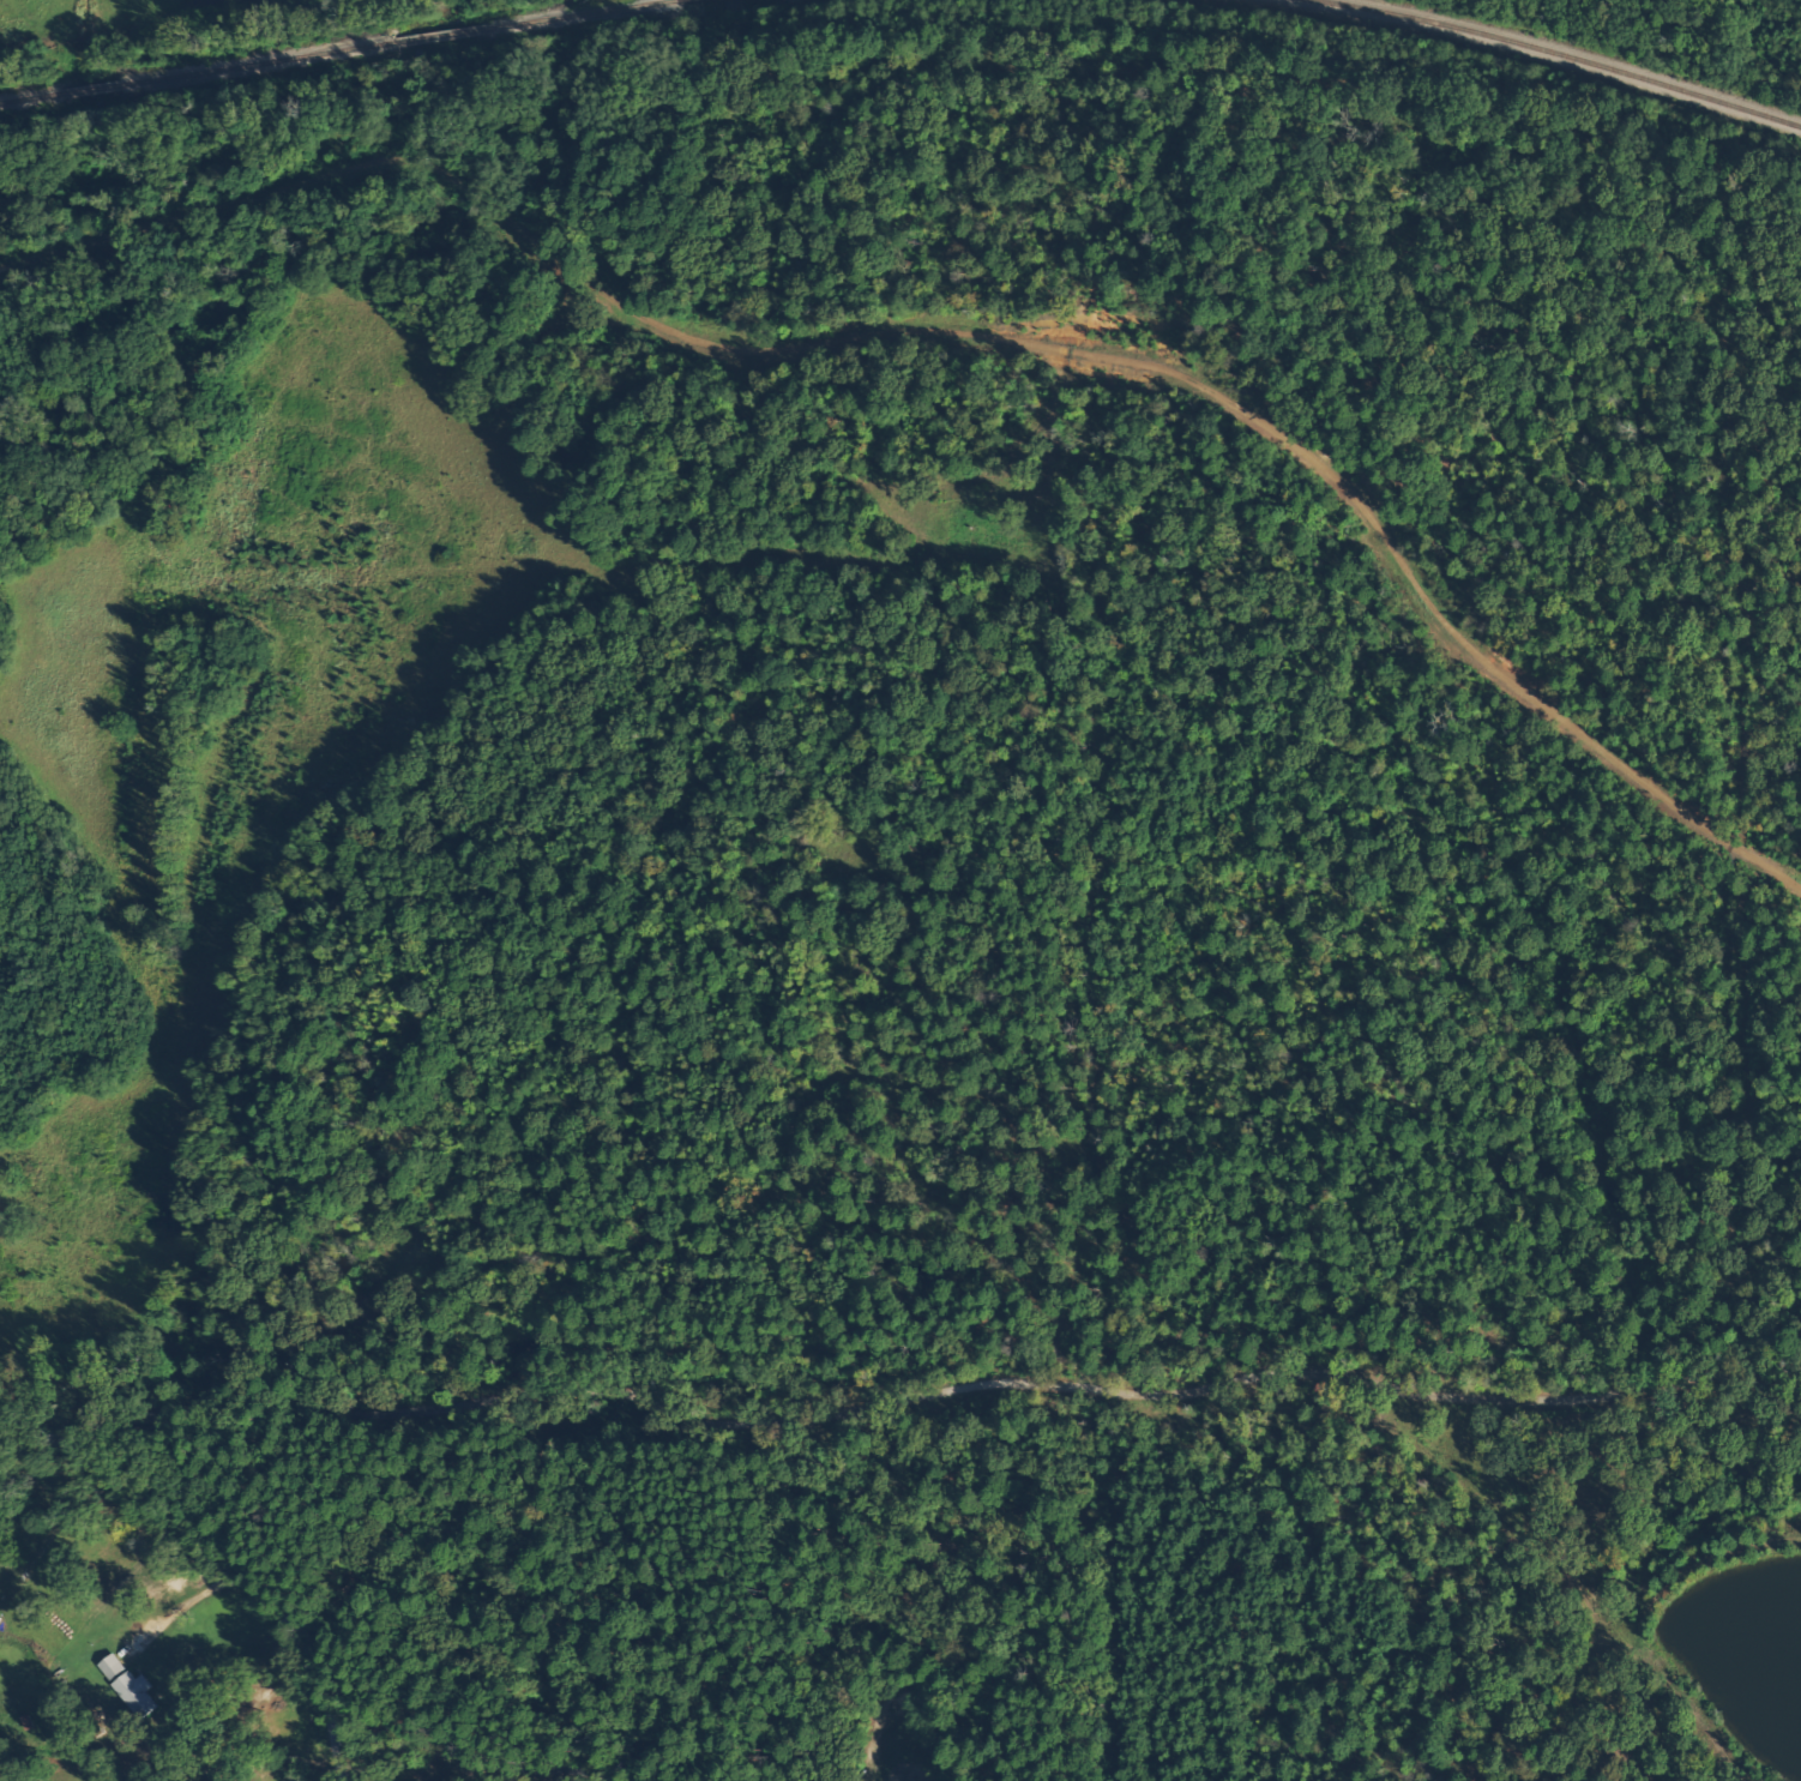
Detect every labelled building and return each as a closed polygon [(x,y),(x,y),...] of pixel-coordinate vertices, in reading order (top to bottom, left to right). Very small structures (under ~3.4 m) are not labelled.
[(156,1685),(147,1672),(138,1679),(119,1651),(102,1663),(141,1719),(160,1706),(149,1690),(156,1685)]
